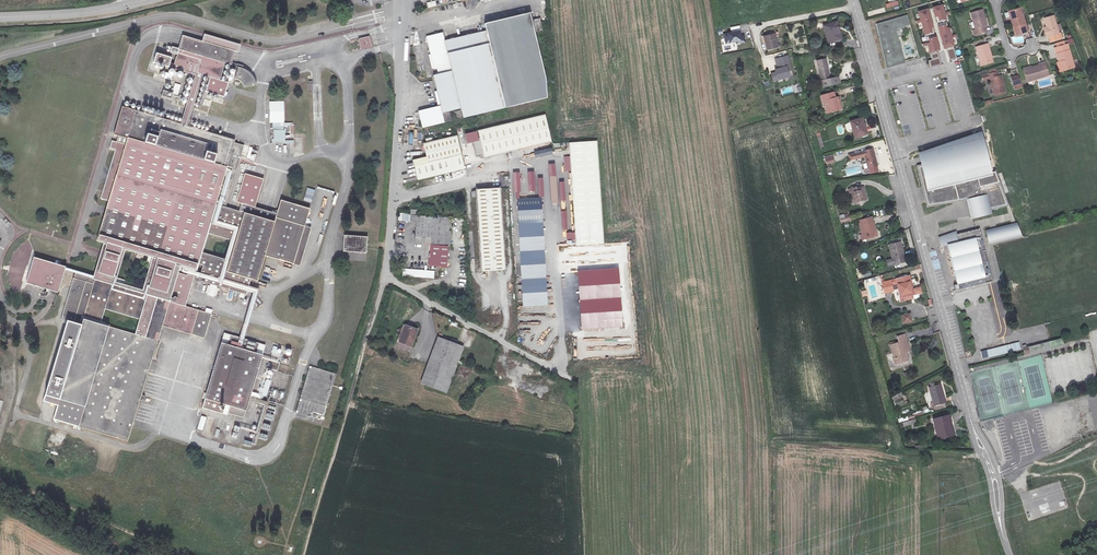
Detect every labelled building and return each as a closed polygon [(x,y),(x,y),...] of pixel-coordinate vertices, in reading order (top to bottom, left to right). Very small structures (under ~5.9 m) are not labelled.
[(933,7),(936,23),(947,21),(943,5),(933,7)] [(1029,31),(1021,7),(1008,11),(1015,36),(1029,31)] [(988,27),(983,9),(969,13),(974,30),(972,31),(974,37),(986,33),(988,27)] [(485,24),(487,33),(505,108),(548,98),(546,77),(535,33),(543,30),(541,20),(541,18),(532,20),(530,13),(485,24)] [(1062,39),(1055,14),(1043,18),(1045,26),(1043,27),(1046,37),(1049,36),(1050,42),(1062,39)] [(907,15),(875,24),(886,69),(919,58),(907,15)] [(838,20),(823,24),(827,41),(842,38),(838,20)] [(947,24),(937,27),(944,50),(954,47),(947,24)] [(734,30),(720,32),(722,47),(721,47),(722,59),(727,58),(725,47),(740,44),(738,38),(734,38),(733,34),(735,34),(735,32),(739,31),(739,28),(734,29),(734,30)] [(201,41),(237,52),(240,45),(203,33),(201,41)] [(505,108),(487,33),(445,43),(443,34),(426,38),(428,46),(430,46),(431,48),(429,49),(430,55),(432,55),(433,59),(431,59),(434,70),(437,69),(438,75),(433,76),(440,107),(418,112),(422,128),(451,121),(449,112),(460,109),(463,118),(505,108)] [(774,35),(763,38),(767,51),(778,48),(774,35)] [(244,143),(191,125),(192,119),(189,118),(202,74),(219,80),(224,62),(230,64),(234,52),(180,36),(172,62),(168,61),(170,54),(155,50),(151,61),(194,73),(179,122),(120,104),(112,132),(125,136),(124,141),(110,137),(108,145),(114,147),(98,198),(106,200),(94,239),(101,242),(91,275),(30,256),(23,281),(55,290),(61,269),(71,272),(57,317),(64,319),(40,399),(53,403),(49,417),(126,440),(161,326),(206,339),(213,314),(185,306),(198,263),(202,264),(198,280),(247,295),(252,279),(258,280),(267,249),(295,258),(311,203),(283,195),(278,213),(242,202),(239,210),(225,206),(244,143)] [(371,36),(358,39),(360,50),(373,47),(371,36)] [(1058,62),(1056,62),(1059,73),(1076,68),(1068,43),(1065,44),(1064,41),(1055,43),(1056,47),(1053,48),(1058,62)] [(994,63),(988,43),(974,47),(980,67),(994,63)] [(955,49),(947,50),(949,60),(956,59),(955,49)] [(932,60),(929,60),(931,67),(941,64),(938,53),(931,55),(932,60)] [(788,55),(774,59),(777,70),(770,72),(773,82),(794,77),(788,55)] [(832,77),(827,58),(819,60),(824,79),(825,86),(842,81),(841,74),(832,77)] [(1031,65),(1022,68),(1026,83),(1049,76),(1045,62),(1038,64),(1038,65),(1031,67),(1031,65)] [(242,70),(237,69),(234,81),(239,83),(243,89),(256,87),(254,81),(251,77),(247,73),(242,70)] [(988,74),(981,76),(983,81),(990,80),(994,96),(1005,93),(1001,75),(999,76),(998,71),(996,72),(995,69),(987,71),(988,74)] [(1018,75),(1010,77),(1014,91),(1022,88),(1018,75)] [(835,101),(834,96),(833,92),(821,96),(823,105),(825,104),(828,113),(841,109),(838,100),(835,101)] [(284,123),(284,101),(269,101),(269,123),(273,123),(273,144),(294,144),(294,140),(293,122),(284,123)] [(1006,105),(1008,113),(1016,111),(1015,103),(1006,105)] [(1034,113),(1042,111),(1040,103),(1032,105),(1034,113)] [(1084,104),(1075,106),(1077,114),(1086,112),(1084,104)] [(998,106),(990,108),(991,116),(1000,114),(998,106)] [(1061,113),(1053,115),(1054,123),(1063,122),(1061,113)] [(1022,124),(1031,122),(1030,114),(1021,115),(1022,124)] [(478,131),(481,142),(485,158),(552,142),(545,115),(478,131)] [(867,135),(863,118),(852,121),(855,138),(867,135)] [(1083,132),(1091,131),(1090,122),(1082,124),(1083,132)] [(1032,132),(1040,131),(1039,123),(1031,124),(1032,132)] [(1051,125),(1043,127),(1045,136),(1053,134),(1051,125)] [(1063,135),(1072,134),(1070,125),(1062,127),(1063,135)] [(1027,128),(1019,130),(1021,137),(1029,135),(1027,128)] [(995,141),(1004,138),(1002,130),(993,133),(995,141)] [(466,145),(478,142),(476,132),(464,135),(466,145)] [(979,133),(916,154),(924,189),(922,189),(926,207),(966,199),(971,219),(992,214),(991,211),(1008,206),(986,138),(981,139),(979,133)] [(465,169),(457,137),(423,145),(426,158),(413,161),(417,181),(465,169)] [(1072,148),(1081,146),(1079,138),(1070,140),(1072,148)] [(1022,149),(1029,147),(1028,140),(1020,142),(1022,149)] [(597,141),(563,144),(564,149),(570,148),(576,246),(604,244),(597,141)] [(1058,143),(1050,145),(1051,153),(1060,152),(1058,143)] [(254,162),(257,152),(252,150),(253,148),(245,145),(241,158),(254,162)] [(533,153),(535,159),(552,154),(551,148),(533,153)] [(879,165),(875,148),(864,151),(868,168),(879,165)] [(1004,153),(1006,160),(1014,158),(1012,150),(1004,153)] [(1072,159),(1079,158),(1078,150),(1070,151),(1072,159)] [(833,155),(824,157),(826,165),(835,163),(833,155)] [(1007,166),(1010,174),(1018,171),(1015,163),(1007,166)] [(1052,167),(1055,176),(1063,174),(1060,165),(1052,167)] [(444,175),(446,181),(462,177),(460,171),(444,175)] [(1089,175),(1081,177),(1084,185),(1092,182),(1089,175)] [(556,176),(549,177),(551,205),(558,204),(556,176)] [(508,178),(500,179),(501,187),(509,187),(508,178)] [(865,197),(862,185),(858,186),(859,189),(855,190),(854,185),(849,186),(852,196),(851,197),(852,201),(865,197)] [(1066,187),(1059,188),(1061,196),(1068,195),(1066,187)] [(307,188),(303,201),(311,203),(315,190),(307,188)] [(500,188),(476,190),(481,273),(506,271),(500,188)] [(1036,201),(1044,198),(1041,191),(1033,193),(1036,201)] [(1018,194),(1010,197),(1012,205),(1020,202),(1018,194)] [(1075,204),(1083,202),(1081,194),(1073,196),(1075,204)] [(548,307),(541,198),(517,200),(523,309),(548,307)] [(1056,207),(1048,209),(1049,217),(1058,216),(1056,207)] [(1022,208),(1014,210),(1016,219),(1024,216),(1022,208)] [(1029,209),(1031,217),(1039,216),(1037,208),(1029,209)] [(413,210),(413,215),(412,222),(419,223),(418,244),(447,245),(448,218),(420,216),(420,210),(413,210)] [(839,216),(841,224),(851,221),(849,213),(839,216)] [(413,215),(401,214),(401,222),(412,223),(412,222),(413,215)] [(861,219),(864,233),(865,237),(876,234),(871,216),(861,219)] [(1017,223),(985,230),(988,243),(1021,235),(1017,223)] [(940,248),(946,247),(956,285),(953,285),(955,291),(991,281),(978,229),(954,235),(953,233),(937,237),(940,248)] [(1058,232),(1049,234),(1051,242),(1060,240),(1058,232)] [(1073,242),(1081,240),(1079,233),(1071,234),(1073,242)] [(368,238),(344,236),(343,253),(367,254),(368,238)] [(1010,244),(1012,252),(1021,250),(1019,242),(1010,244)] [(904,262),(899,243),(888,246),(893,265),(904,262)] [(1036,248),(1037,257),(1046,255),(1044,246),(1036,248)] [(1004,251),(996,253),(999,262),(1007,259),(1004,251)] [(1075,253),(1067,253),(1067,261),(1076,261),(1075,253)] [(1081,256),(1082,265),(1091,263),(1089,255),(1081,256)] [(1004,274),(1013,274),(1012,265),(1004,266),(1004,274)] [(1020,275),(1022,284),(1031,282),(1028,273),(1020,275)] [(912,294),(908,277),(896,280),(900,297),(912,294)] [(208,284),(205,295),(216,297),(219,287),(208,284)] [(1025,289),(1026,298),(1034,297),(1033,288),(1025,289)] [(1016,312),(1025,311),(1023,302),(1014,304),(1016,312)] [(1063,305),(1067,313),(1075,310),(1071,302),(1063,305)] [(1057,305),(1048,307),(1050,316),(1059,314),(1057,305)] [(1038,306),(1030,308),(1032,317),(1041,315),(1038,306)] [(911,313),(902,314),(903,324),(912,323),(911,313)] [(1088,316),(1089,324),(1096,323),(1096,319),(1096,314),(1088,316)] [(1079,323),(1071,325),(1073,334),(1081,332),(1079,323)] [(417,330),(405,326),(399,343),(411,347),(417,330)] [(464,347),(437,338),(420,383),(447,393),(464,347)] [(1063,345),(1061,339),(1028,347),(1030,354),(1063,345)] [(1019,342),(980,351),(982,360),(1021,351),(1019,342)] [(891,346),(894,358),(897,357),(898,362),(909,359),(907,355),(904,355),(904,353),(908,352),(906,345),(900,346),(899,344),(891,346)] [(248,413),(265,357),(223,345),(206,401),(248,413)] [(291,349),(276,345),(272,361),(287,365),(291,349)] [(332,375),(312,369),(299,412),(319,418),(332,375)] [(284,386),(267,381),(260,407),(276,412),(284,386)] [(945,403),(940,385),(930,388),(935,407),(945,403)] [(272,421),(275,413),(267,410),(264,418),(272,421)] [(204,437),(210,420),(201,417),(197,429),(203,431),(201,436),(204,437)] [(948,418),(935,422),(940,439),(955,435),(953,427),(950,428),(948,418)] [(216,429),(215,438),(221,439),(223,430),(216,429)] [(1096,507),(1096,506),(1096,499),(1087,500),(1089,508),(1096,507)]
